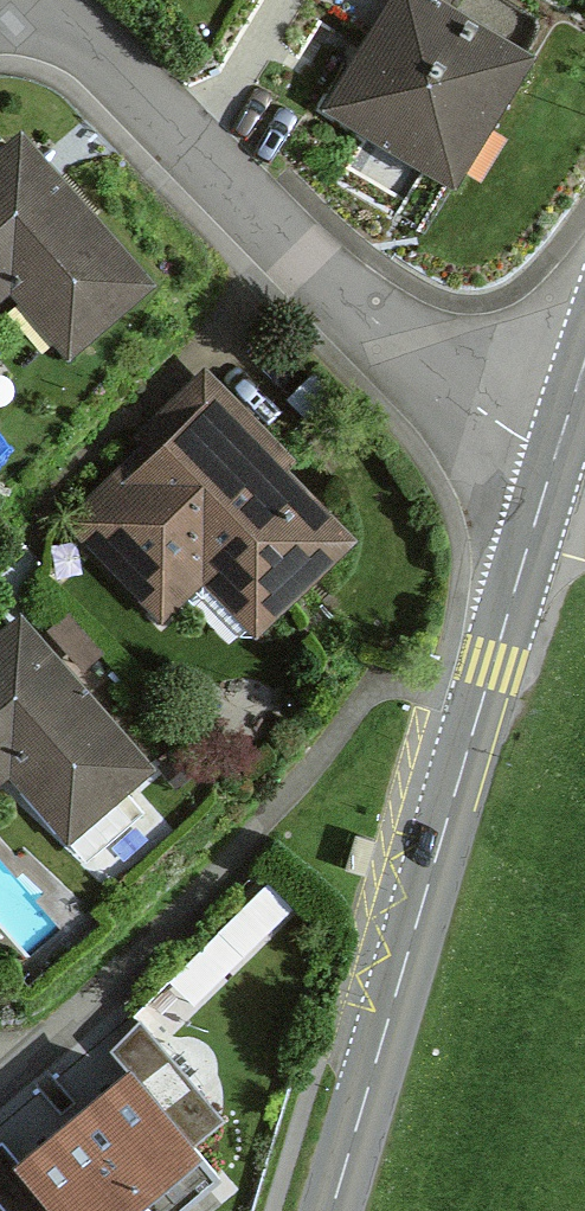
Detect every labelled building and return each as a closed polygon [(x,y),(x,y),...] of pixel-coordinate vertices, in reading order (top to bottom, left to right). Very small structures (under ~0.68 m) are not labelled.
[(541,58),(442,0),(391,0),(327,109),(464,189),(541,58)] [(25,142),(0,164),(0,311),(22,292),(82,361),(159,295),(25,142)] [(362,546),(215,383),(114,474),(126,487),(76,532),(164,630),(216,584),(263,636),(362,546)] [(27,618),(0,641),(0,796),(19,780),(77,847),(162,773),(27,618)] [(266,873),(172,975),(203,1004),(297,902),(266,873)] [(26,1159),(9,1139),(0,1146),(0,1197),(11,1210),(189,1210),(227,1180),(201,1148),(229,1125),(146,1024),(111,1053),(129,1075),(26,1159)]
